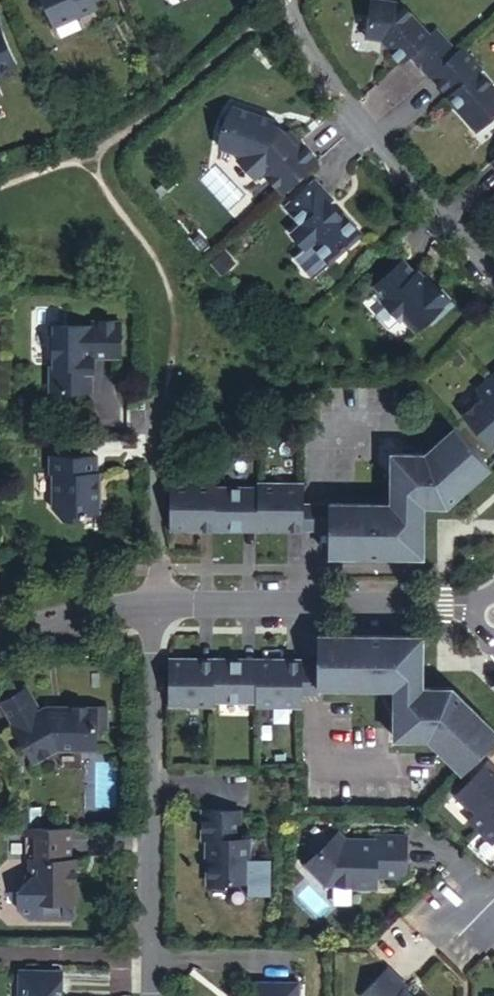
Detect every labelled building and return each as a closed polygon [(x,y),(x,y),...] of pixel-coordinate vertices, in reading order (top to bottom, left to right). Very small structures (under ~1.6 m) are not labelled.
[(41,16),(46,14),(56,35),(97,17),(93,9),(113,0),(33,0),(41,16)] [(457,53),(437,30),(431,36),(401,4),(374,0),(372,0),(367,39),(381,43),(386,43),(392,51),(390,52),(401,64),(409,57),(429,79),(430,77),(457,53)] [(0,38),(0,78),(15,71),(0,38)] [(390,52),(392,51),(386,43),(381,43),(390,52)] [(463,47),(457,53),(430,77),(461,111),(459,112),(476,132),(493,117),(493,89),(479,72),(483,69),(463,47)] [(272,124),(231,111),(230,112),(226,119),(224,123),(223,123),(220,131),(218,138),(219,138),(218,144),(218,151),(240,157),(239,162),(256,182),(261,178),(280,199),(317,165),(288,134),(285,138),(281,134),(275,131),(271,129),(272,124)] [(293,264),(309,282),(357,239),(340,220),(338,221),(326,207),(329,204),(313,186),(283,212),(299,230),(289,238),(304,254),(293,264)] [(223,257),(210,269),(221,279),(233,269),(223,257)] [(449,303),(452,301),(443,291),(440,293),(432,283),(428,286),(418,275),(415,277),(403,264),(374,289),(387,303),(384,306),(400,323),(402,321),(415,334),(428,322),(431,326),(453,307),(449,303)] [(120,365),(120,329),(93,329),(93,334),(49,333),(49,393),(54,398),(93,398),(93,365),(120,365)] [(478,392),(485,400),(465,418),(493,451),(493,377),(478,392)] [(186,421),(186,401),(176,401),(176,421),(186,421)] [(448,507),(490,469),(454,430),(425,458),(393,457),(393,508),(330,507),(330,534),(330,559),(423,559),(424,508),(427,508),(438,496),(448,507)] [(97,479),(97,463),(50,462),(50,480),(53,480),(53,512),(65,523),(83,524),(83,521),(86,521),(86,518),(100,518),(100,479),(97,479)] [(171,533),(303,534),(303,506),(303,487),(258,487),(258,491),(216,491),(216,486),(171,486),(171,533)] [(330,507),(303,506),(303,534),(330,534),(330,507)] [(493,743),(493,731),(454,692),(444,703),(431,690),(423,690),(423,639),(322,639),(322,671),(321,691),(323,691),(397,691),(397,741),(430,741),(464,774),(493,743)] [(305,671),(305,664),(170,663),(170,709),(216,710),(216,706),(260,706),(260,710),(305,710),(305,698),(305,671)] [(321,691),(322,671),(305,671),(305,698),(323,698),(323,691),(321,691)] [(109,733),(110,711),(65,711),(65,715),(41,715),(40,715),(26,693),(2,707),(36,767),(59,754),(97,754),(98,733),(109,733)] [(490,765),(456,799),(468,810),(471,808),(478,815),(471,823),(493,846),(493,845),(493,769),(490,765)] [(46,806),(25,806),(25,825),(46,825),(46,806)] [(242,842),(242,815),(204,815),(205,844),(210,844),(210,885),(213,888),(227,888),(230,885),(252,885),(252,842),(242,842)] [(336,839),(327,830),(313,843),(322,852),(336,839)] [(73,863),(73,833),(27,832),(27,865),(31,865),(31,884),(21,894),(21,912),(31,922),(74,922),(74,906),(78,906),(78,863),(73,863)] [(410,874),(409,837),(378,837),(378,842),(348,841),(341,834),(336,839),(322,852),(307,867),(328,886),(355,887),(355,889),(380,890),(379,878),(404,878),(410,874)] [(392,970),(366,995),(410,995),(408,993),(411,990),(392,970)] [(64,982),(64,973),(23,973),(23,987),(27,982),(64,982)] [(64,982),(27,982),(23,987),(22,995),(63,995),(64,982)] [(302,984),(257,984),(257,995),(302,995),(302,984)]
